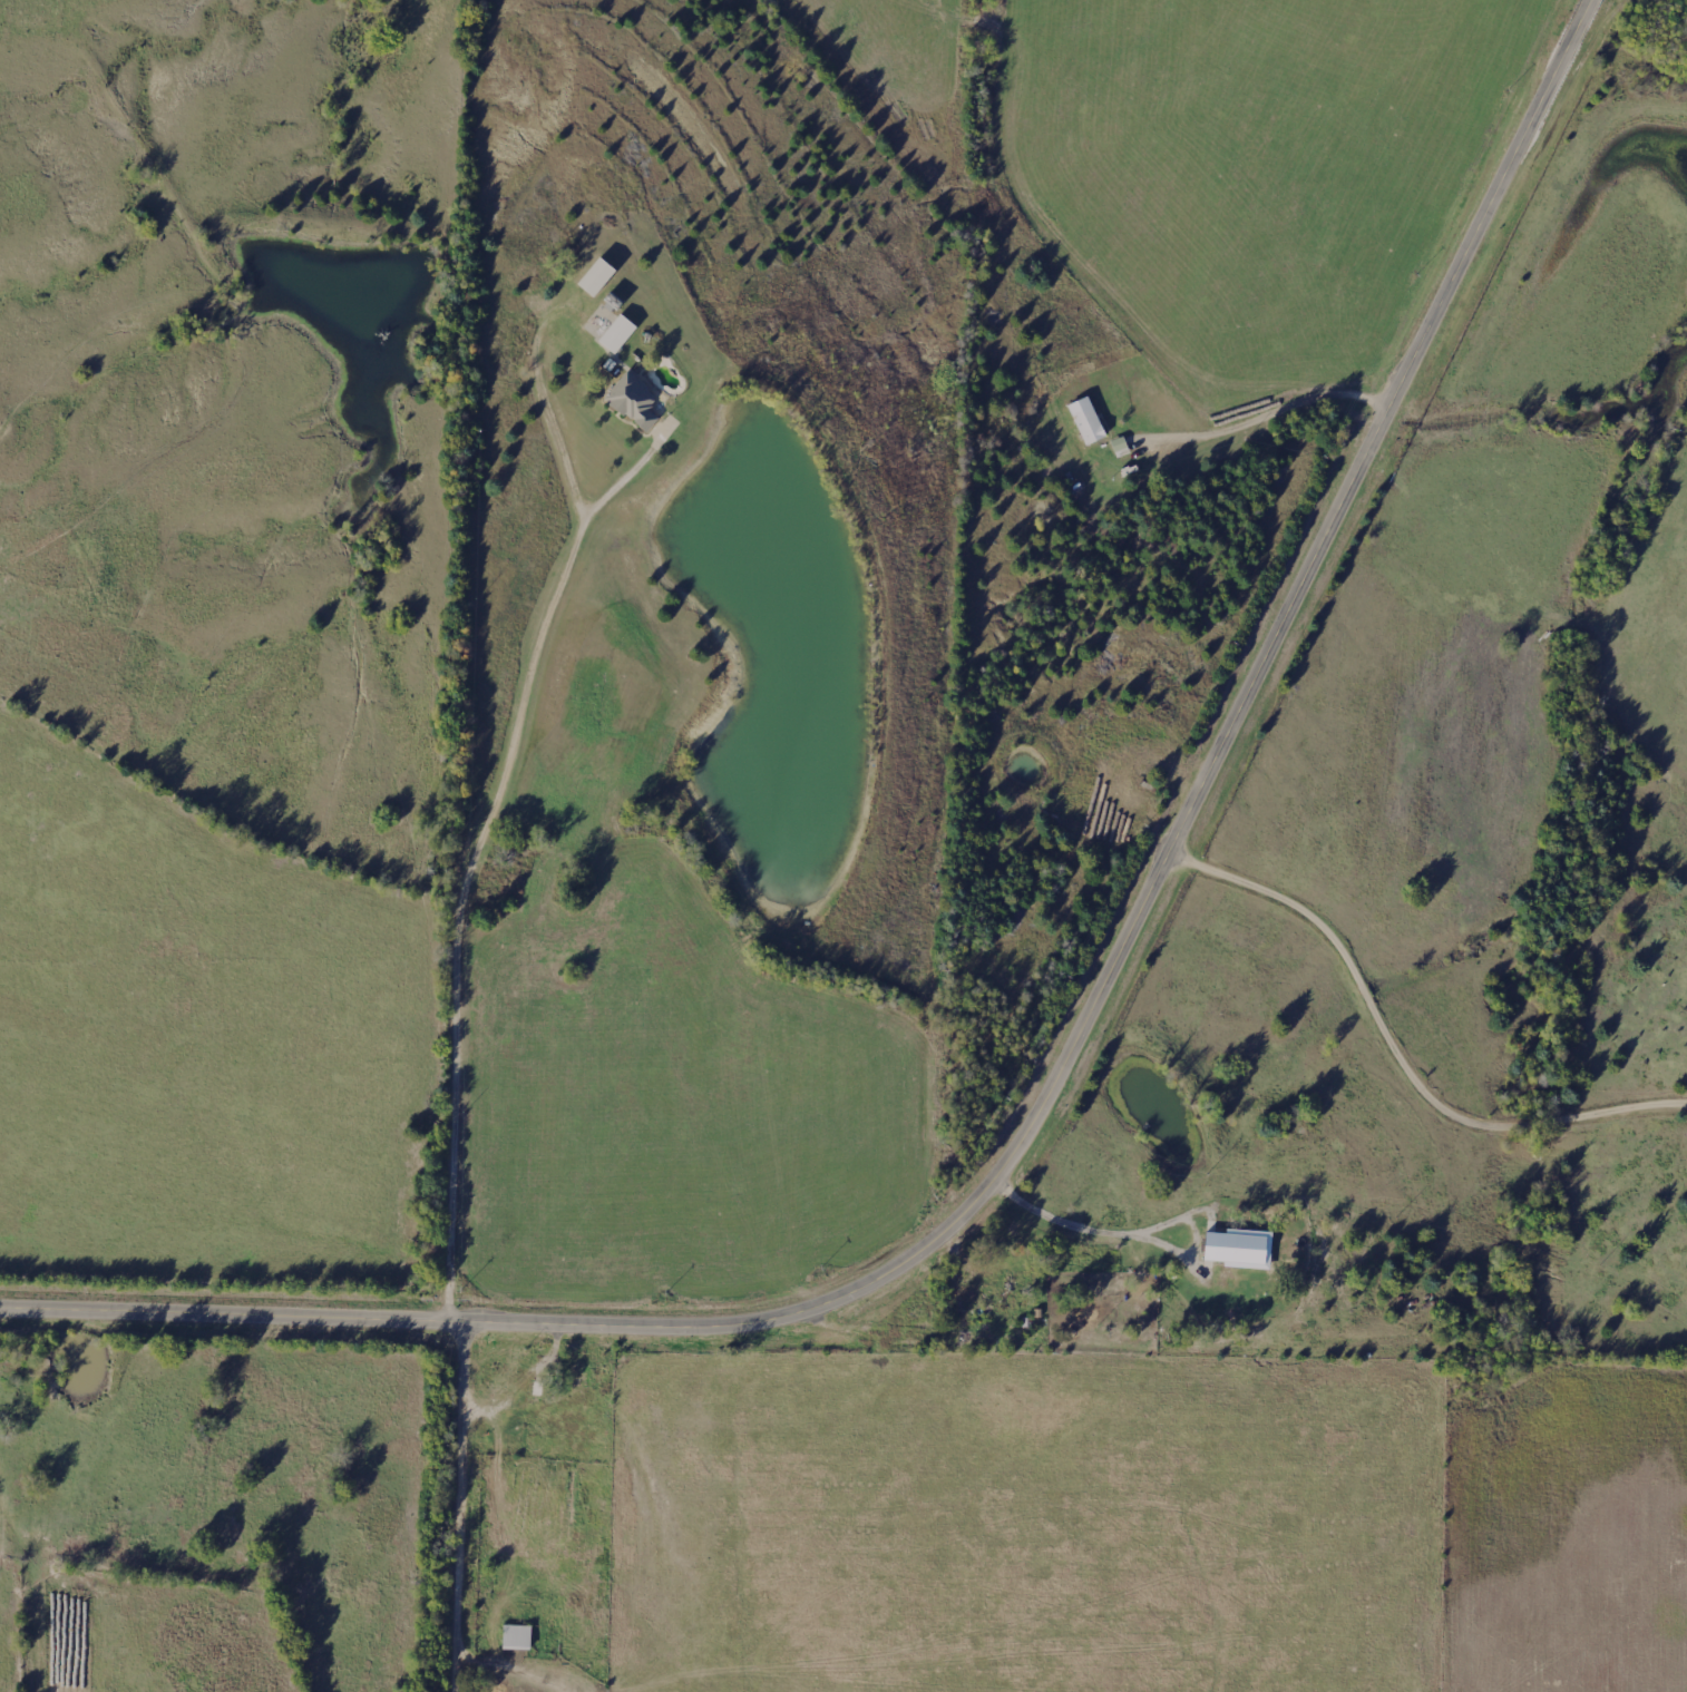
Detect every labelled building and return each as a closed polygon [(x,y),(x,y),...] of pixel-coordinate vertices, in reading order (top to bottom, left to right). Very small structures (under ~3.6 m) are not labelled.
[(578,285),(595,298),(617,272),(601,258),(578,285)] [(638,329),(622,315),(599,342),(616,356),(638,329)] [(629,372),(605,399),(647,435),(662,418),(649,408),(659,398),(629,372)] [(1069,406),(1087,447),(1108,438),(1089,397),(1069,406)] [(1112,443),(1119,459),(1132,454),(1125,438),(1112,443)] [(1272,1271),(1273,1234),(1227,1231),(1227,1235),(1207,1234),(1205,1262),(1225,1263),(1224,1269),(1272,1271)] [(532,1652),(532,1627),(504,1627),(504,1651),(532,1652)]
